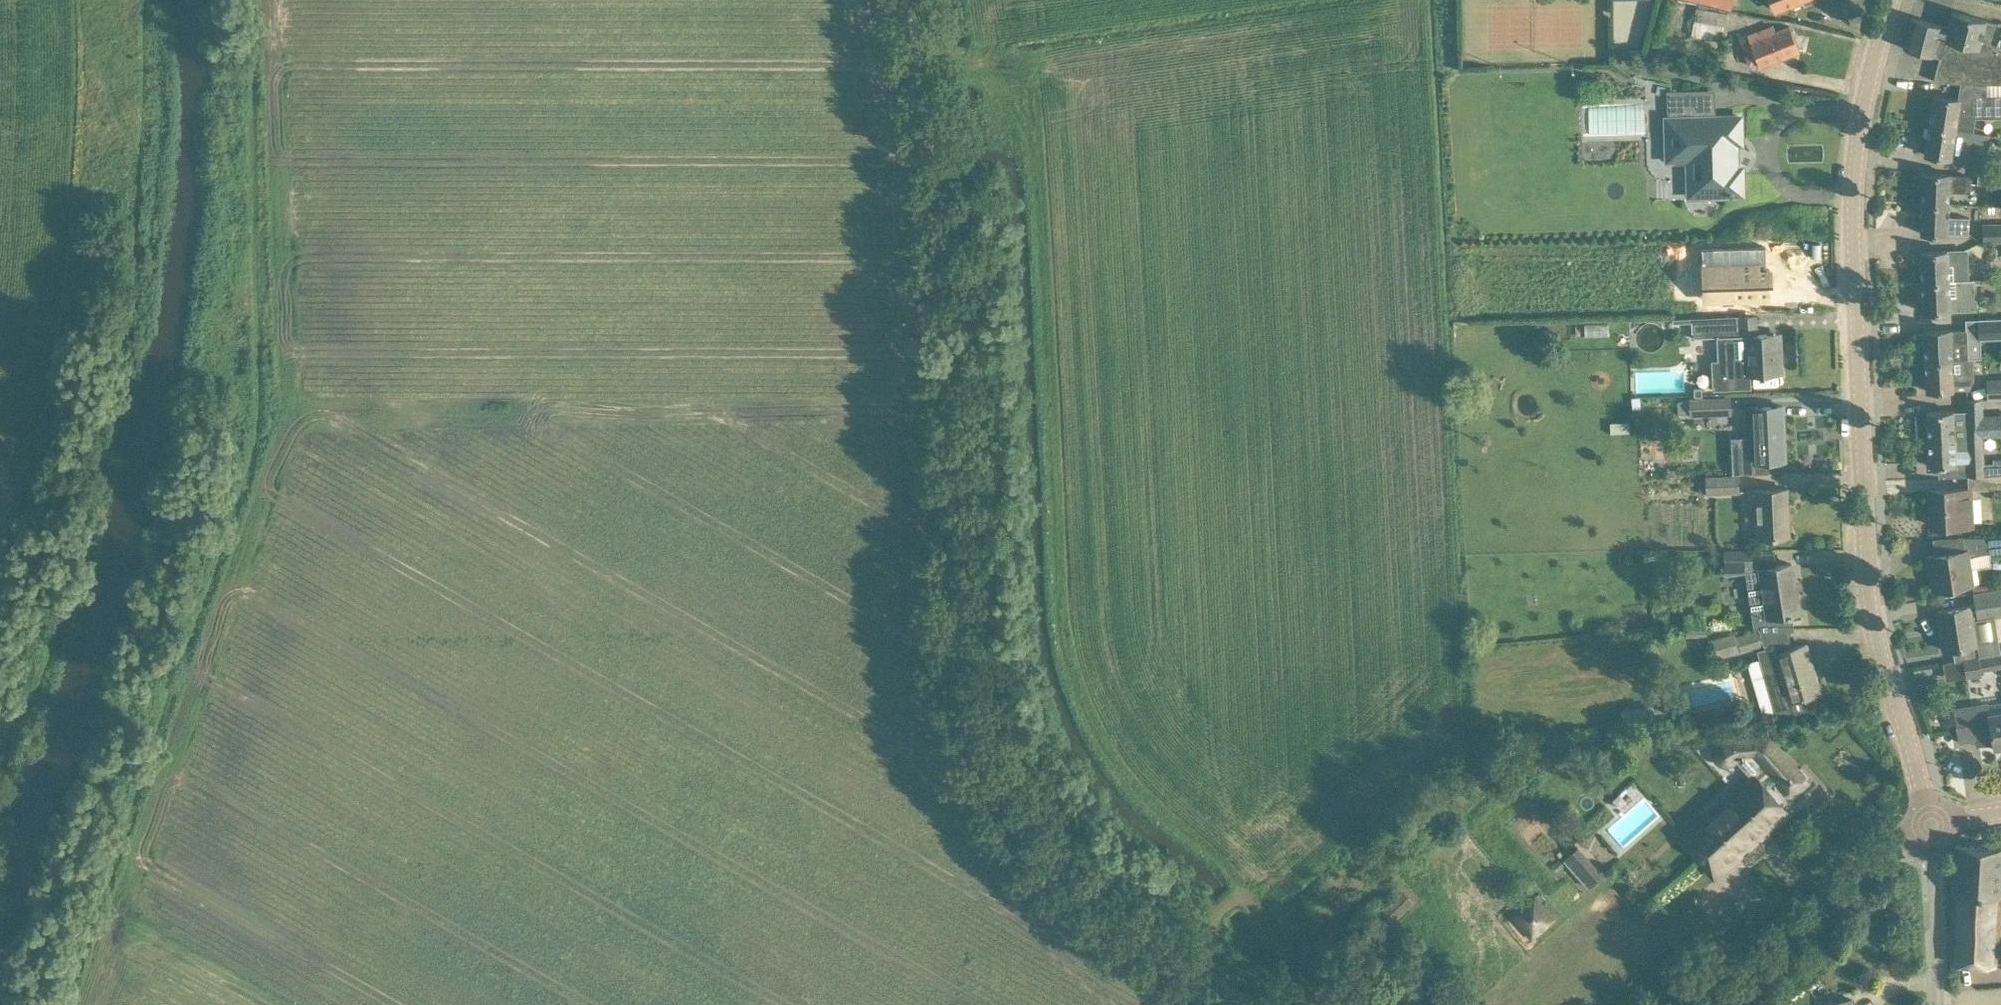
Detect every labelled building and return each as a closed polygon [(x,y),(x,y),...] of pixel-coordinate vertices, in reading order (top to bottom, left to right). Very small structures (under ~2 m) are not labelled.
[(1775,11),(1802,0),(1771,0),(1775,11)] [(1696,3),(1690,35),(1722,40),(1727,10),(1696,3)] [(1990,44),(1995,25),(1982,22),(1983,19),(1952,11),(1948,27),(1912,18),(1904,47),(1940,56),(1934,80),(1954,81),(1963,82),(1984,85),(2000,84),(2000,45),(1990,44)] [(1751,39),(1742,43),(1750,64),(1760,60),(1762,65),(1799,51),(1789,25),(1776,31),(1773,25),(1749,34),(1751,37),(1751,39)] [(1984,95),(1984,85),(1963,82),(1960,99),(1934,94),(1929,124),(1956,128),(1971,131),(1973,118),(2000,117),(2000,95),(1984,95)] [(1670,118),(1667,118),(1668,160),(1699,159),(1700,195),(1743,194),(1742,167),(1737,167),(1736,143),(1742,143),(1741,116),(1690,118),(1689,91),(1669,92),(1670,118)] [(1956,128),(1929,124),(1924,154),(1944,157),(1951,158),(1951,157),(1967,160),(1985,153),(1988,133),(1971,131),(1956,128)] [(1979,166),(1977,183),(2000,186),(2000,169),(1979,166)] [(1965,191),(1965,185),(1966,174),(1949,174),(1949,173),(1923,172),(1922,202),(1948,203),(1949,191),(1965,191)] [(1948,216),(1948,203),(1922,202),(1921,233),(1947,233),(1968,234),(1969,217),(1948,216)] [(2000,239),(2000,223),(1978,224),(1979,240),(2000,239)] [(1758,271),(1757,248),(1701,250),(1702,269),(1710,269),(1711,303),(1722,302),(1722,306),(1733,305),(1733,302),(1771,301),(1770,271),(1758,271)] [(1947,250),(1921,251),(1922,281),(1949,280),(1967,280),(1967,279),(1966,261),(1962,261),(1962,250),(1947,250)] [(1949,280),(1922,281),(1923,311),(1950,310),(1966,309),(1975,309),(1975,298),(1972,297),(1972,279),(1967,280),(1949,280)] [(1692,321),(1693,336),(1744,334),(1743,314),(1672,318),(1672,322),(1692,321)] [(1979,318),(1980,338),(2000,338),(2000,318),(1979,318)] [(1968,357),(1968,340),(1967,329),(1951,329),(1944,329),(1924,330),(1925,360),(1952,359),(1952,358),(1968,357)] [(1781,372),(1781,356),(1776,357),(1774,333),(1729,335),(1730,360),(1712,361),(1713,389),(1750,388),(1749,374),(1781,372)] [(1952,359),(1925,360),(1926,390),(1946,389),(1953,389),(1970,388),(1969,377),(1953,378),(1952,359)] [(2000,396),(2000,376),(1986,377),(1988,397),(2000,396)] [(1689,398),(1689,414),(1731,412),(1730,396),(1689,398)] [(1748,437),(1730,437),(1732,473),(1769,472),(1769,461),(1786,460),(1783,406),(1763,407),(1746,408),(1747,426),(1748,437)] [(1927,411),(1928,439),(1983,437),(1983,436),(2000,435),(2000,415),(1983,415),(1983,409),(1953,410),(1947,410),(1927,411)] [(1983,437),(1928,439),(1929,466),(1955,465),(1955,476),(1968,476),(1966,449),(1984,448),(1983,437)] [(1984,463),(1985,473),(1985,475),(2000,474),(2000,459),(1993,459),(1993,463),(1984,463)] [(1738,474),(1705,476),(1706,493),(1739,491),(1738,474)] [(1973,475),(1973,477),(1974,488),(2000,487),(2000,474),(1985,475),(1973,475)] [(1787,488),(1750,490),(1750,503),(1755,503),(1757,537),(1789,535),(1787,488)] [(1950,488),(1930,489),(1932,525),(1972,523),(1970,488),(1950,488)] [(1928,555),(1933,590),(1979,583),(1977,569),(1969,570),(1967,556),(2000,551),(2000,536),(1938,537),(1940,553),(1928,555)] [(1751,569),(1751,558),(1751,550),(1723,550),(1723,574),(1744,572),(1753,629),(1774,629),(1794,629),(1791,612),(1799,611),(1792,563),(1751,569)] [(1709,551),(1699,551),(1699,560),(1709,560),(1709,551)] [(1937,610),(1943,649),(1977,644),(1973,619),(2000,614),(2000,587),(1974,592),(1976,603),(1937,610)] [(1976,621),(1979,637),(1992,635),(1990,619),(1976,621)] [(1712,638),(1718,658),(1740,652),(1735,632),(1712,638)] [(1790,701),(1819,692),(1805,643),(1789,648),(1787,642),(1770,641),(1768,648),(1760,651),(1767,678),(1782,674),(1785,687),(1771,691),(1776,711),(1792,710),(1790,701)] [(1980,660),(1979,656),(1963,658),(1966,676),(1982,674),(1981,669),(2000,666),(2000,657),(1980,660)] [(1992,743),(1987,713),(1989,712),(1988,703),(1973,705),(1953,708),(1959,742),(1975,739),(1976,745),(1992,743)] [(1989,712),(1987,713),(1992,743),(1993,749),(2000,747),(2000,711),(1989,712)] [(1755,775),(1684,838),(1714,872),(1752,838),(1750,836),(1763,824),(1765,827),(1785,809),(1767,788),(1776,780),(1781,786),(1799,771),(1768,736),(1724,739),(1721,740),(1718,742),(1716,744),(1715,746),(1714,749),(1713,752),(1714,755),(1715,758),(1717,761),(1719,762),(1722,764),(1725,764),(1728,764),(1731,763),(1734,761),(1748,749),(1769,772),(1760,780),(1755,775)] [(1951,963),(1996,964),(2000,885),(2000,846),(1956,844),(1952,893),(1954,893),(1951,963)] [(1580,845),(1563,860),(1587,887),(1604,872),(1580,845)] [(1532,941),(1557,918),(1535,893),(1510,916),(1532,941)]
